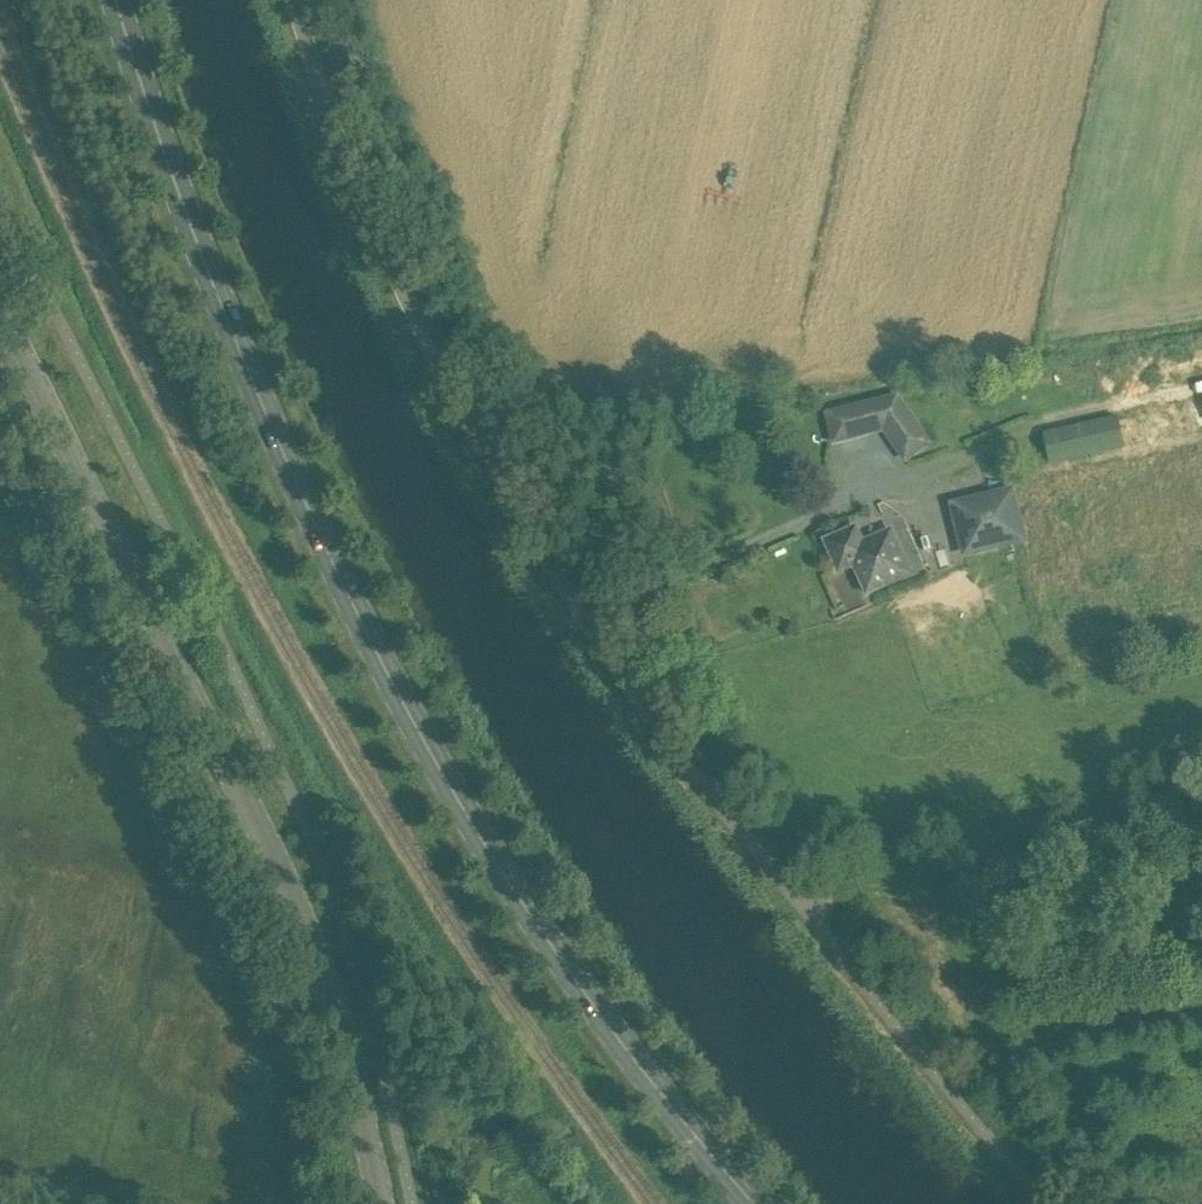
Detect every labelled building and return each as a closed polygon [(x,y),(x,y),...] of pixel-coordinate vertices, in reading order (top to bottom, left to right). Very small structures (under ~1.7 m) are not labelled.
[(1042,401),(1063,396),(1060,385),(1039,390),(1042,401)] [(887,430),(908,462),(932,446),(900,397),(829,413),(835,441),(887,430)] [(1042,433),(1046,455),(1026,458),(1028,469),(1048,466),(1126,449),(1119,415),(1042,433)] [(955,509),(964,547),(1021,534),(1012,496),(955,509)] [(855,530),(828,541),(840,568),(855,561),(863,579),(861,580),(867,593),(880,587),(879,585),(908,572),(890,533),(862,545),(855,530)]
